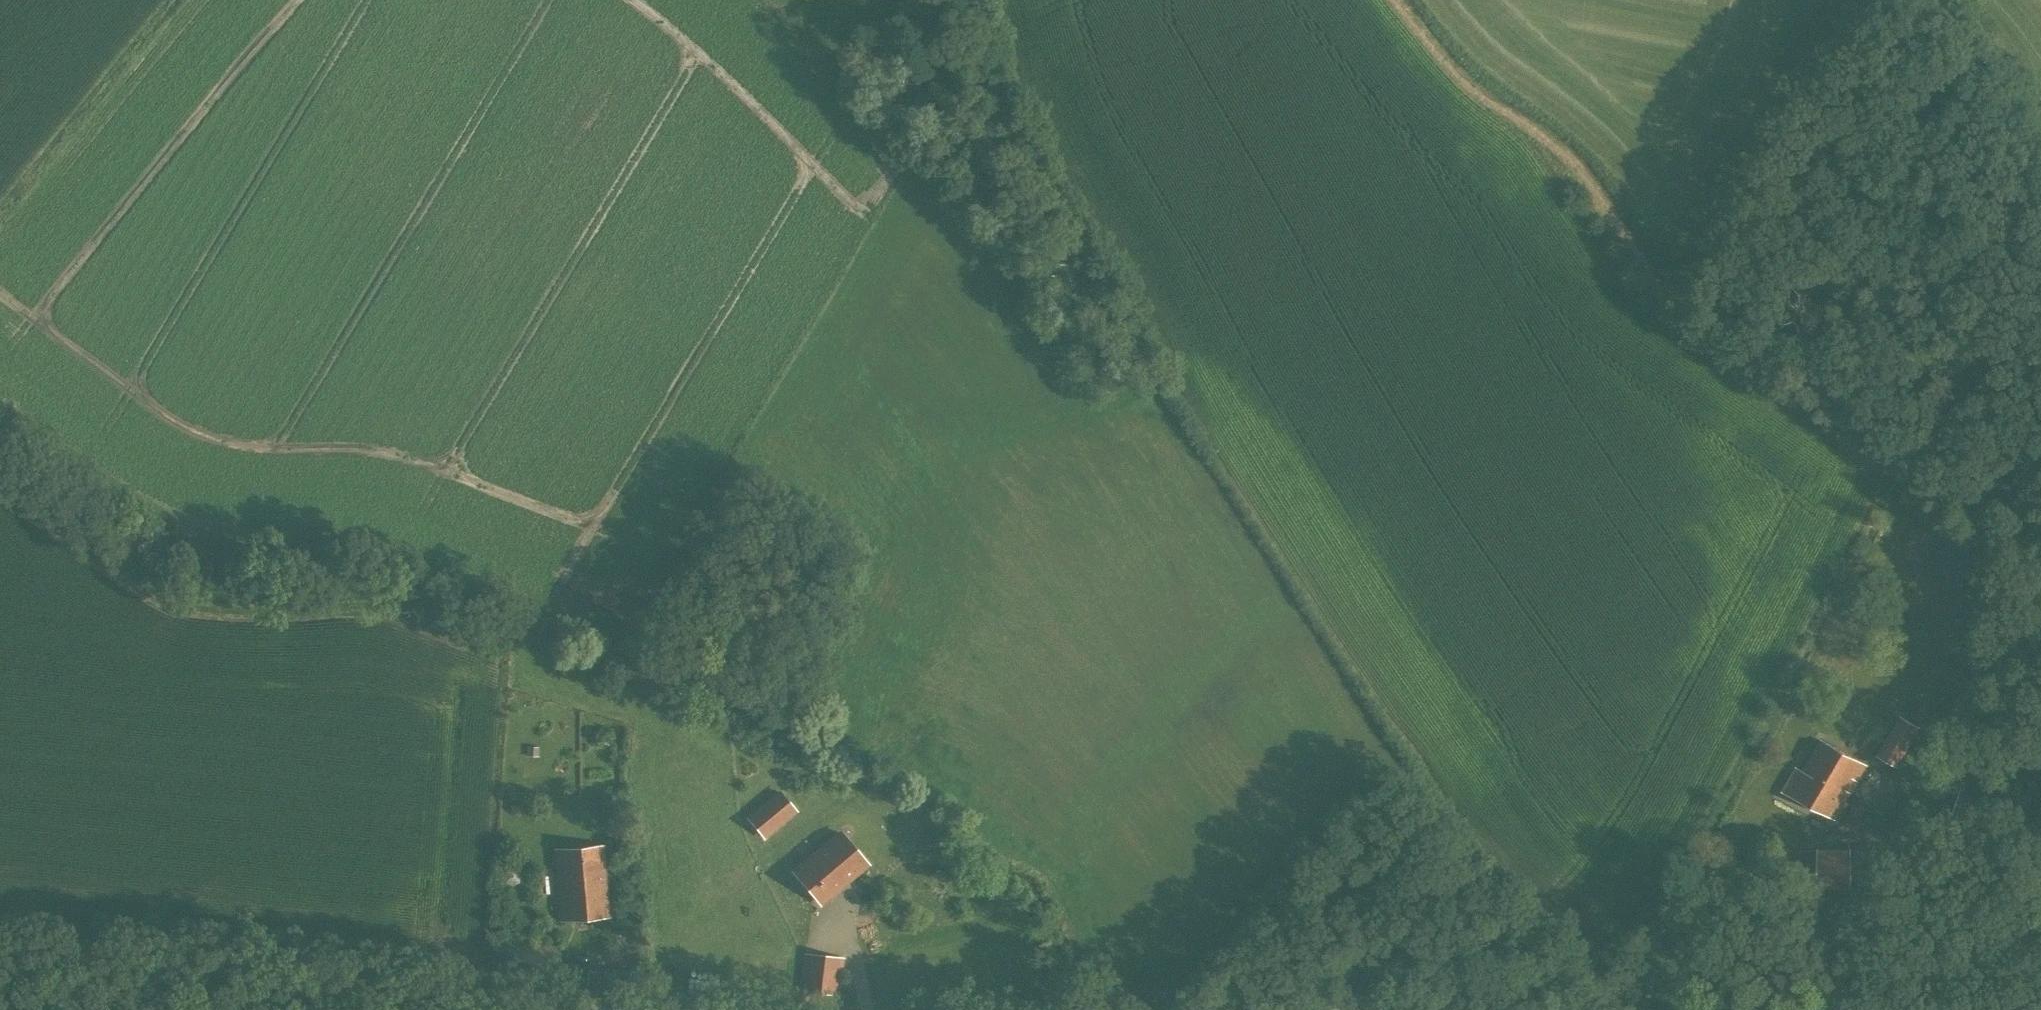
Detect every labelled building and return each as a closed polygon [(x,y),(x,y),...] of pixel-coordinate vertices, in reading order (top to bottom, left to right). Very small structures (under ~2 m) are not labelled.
[(1908,740),(1913,732),(1899,724),(1895,733),(1891,730),(1877,755),(1897,767),(1911,742),(1908,740)] [(1783,791),(1832,819),(1864,765),(1820,740),(1803,771),(1796,767),(1783,791)] [(746,817),(764,839),(798,810),(780,789),(746,817)] [(794,870),(821,902),(867,864),(840,832),(794,870)] [(555,849),(561,921),(609,917),(602,845),(555,849)] [(1849,848),(1816,849),(1817,891),(1851,889),(1849,848)] [(807,952),(803,954),(797,1005),(838,1008),(844,957),(807,952)]
